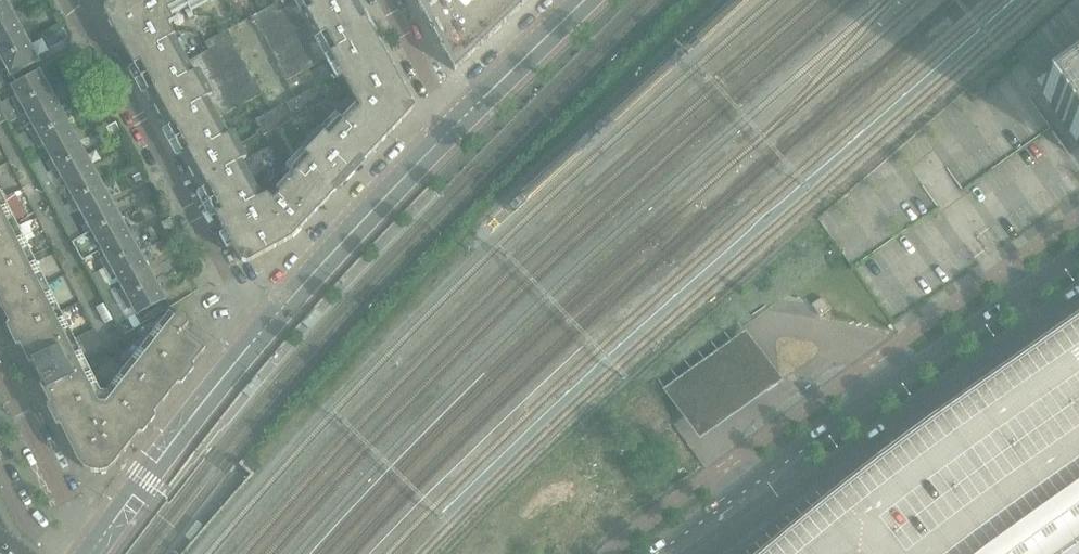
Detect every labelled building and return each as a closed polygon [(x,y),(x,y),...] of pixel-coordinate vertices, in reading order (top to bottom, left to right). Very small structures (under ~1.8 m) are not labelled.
[(13,14),(5,0),(0,0),(0,21),(13,14)] [(170,16),(187,7),(184,0),(116,0),(105,6),(104,12),(140,77),(182,54),(173,38),(168,25),(173,22),(170,16)] [(371,19),(365,9),(361,11),(355,0),(300,0),(278,12),(275,5),(251,18),(260,33),(279,65),(278,66),(286,81),(331,57),(374,34),(373,32),(377,30),(371,19)] [(528,0),(474,0),(463,10),(458,0),(414,0),(454,71),(528,0)] [(13,14),(0,21),(0,42),(22,30),(13,14)] [(31,47),(22,30),(0,42),(0,63),(31,47)] [(262,94),(255,81),(254,79),(252,80),(234,47),(236,46),(228,31),(205,44),(208,50),(186,62),(182,54),(140,77),(136,80),(147,101),(152,99),(163,120),(159,122),(171,144),(175,142),(217,119),(262,94)] [(414,108),(390,63),(374,34),(331,57),(360,109),(346,123),(375,150),(414,108)] [(35,64),(39,62),(31,47),(0,63),(0,89),(6,85),(1,75),(2,75),(0,71),(5,69),(10,78),(35,64)] [(1040,90),(1078,145),(1078,63),(1040,90)] [(15,108),(50,90),(40,72),(11,88),(16,96),(11,99),(15,108)] [(305,103),(316,97),(312,89),(300,96),(305,103)] [(30,122),(58,105),(50,90),(15,108),(21,117),(25,114),(30,122)] [(305,103),(300,96),(286,103),(295,118),(309,111),(305,103)] [(316,97),(305,103),(309,111),(314,108),(320,104),(316,97)] [(7,101),(0,104),(0,107),(4,114),(12,109),(7,101)] [(34,140),(67,122),(58,105),(30,122),(34,129),(29,132),(34,140)] [(285,114),(281,106),(265,115),(270,122),(285,114)] [(17,119),(12,109),(4,114),(9,125),(17,119)] [(285,114),(270,122),(275,130),(290,122),(285,114)] [(270,122),(265,115),(255,120),(260,128),(270,122)] [(325,203),(375,150),(346,123),(340,117),(325,134),(320,129),(301,150),(305,155),(289,172),(296,178),(325,203)] [(291,239),(325,203),(296,178),(274,201),(267,194),(261,198),(241,161),(246,158),(233,133),(227,136),(217,119),(175,142),(241,261),(247,263),(291,239)] [(47,153),(76,138),(67,122),(34,140),(39,149),(43,146),(47,153)] [(270,122),(260,128),(262,133),(264,136),(275,130),(270,122)] [(30,142),(24,133),(16,137),(21,147),(30,142)] [(51,172),(85,153),(76,138),(47,153),(51,161),(47,163),(43,156),(30,163),(38,179),(47,175),(51,172)] [(34,151),(30,142),(21,147),(26,156),(34,151)] [(65,185),(94,169),(85,153),(51,172),(47,175),(38,179),(47,195),(61,187),(57,180),(61,178),(65,185)] [(55,210),(103,186),(94,169),(65,185),(69,193),(65,195),(61,187),(47,195),(55,210)] [(83,218),(112,202),(103,186),(55,210),(65,227),(74,223),(67,212),(71,209),(74,213),(79,210),(83,218)] [(66,323),(0,192),(0,307),(29,365),(32,363),(43,384),(39,386),(77,461),(83,468),(90,472),(99,473),(107,471),(113,465),(139,434),(134,430),(149,411),(153,415),(177,384),(173,381),(188,362),(192,366),(205,350),(182,332),(186,327),(188,324),(188,321),(186,317),(184,315),(180,314),(177,315),(174,318),(169,313),(106,392),(100,392),(82,356),(95,349),(94,346),(81,353),(66,323)] [(164,210),(158,198),(149,203),(155,214),(164,210)] [(87,236),(121,218),(112,202),(83,218),(87,225),(82,227),(87,236)] [(100,251),(129,234),(121,218),(87,236),(83,238),(73,244),(79,254),(82,260),(100,251)] [(174,228),(169,219),(161,223),(166,233),(174,228)] [(83,238),(74,223),(65,227),(73,244),(83,238)] [(104,268),(138,250),(129,234),(100,251),(104,258),(100,261),(104,268)] [(118,283),(148,267),(138,250),(104,268),(91,276),(100,292),(109,287),(107,285),(112,282),(110,278),(114,275),(118,283)] [(108,308),(156,282),(148,267),(118,283),(122,290),(112,294),(109,287),(100,292),(108,308)] [(135,315),(165,298),(156,282),(108,308),(123,335),(131,331),(125,319),(126,319),(123,312),(131,307),(135,315)] [(820,317),(830,310),(821,297),(811,305),(820,317)] [(999,383),(974,401),(945,422),(868,480),(846,496),(822,515),(782,548),(775,553),(1078,553),(1078,327),(999,383)] [(781,381),(746,333),(665,390),(698,440),(781,381)]
